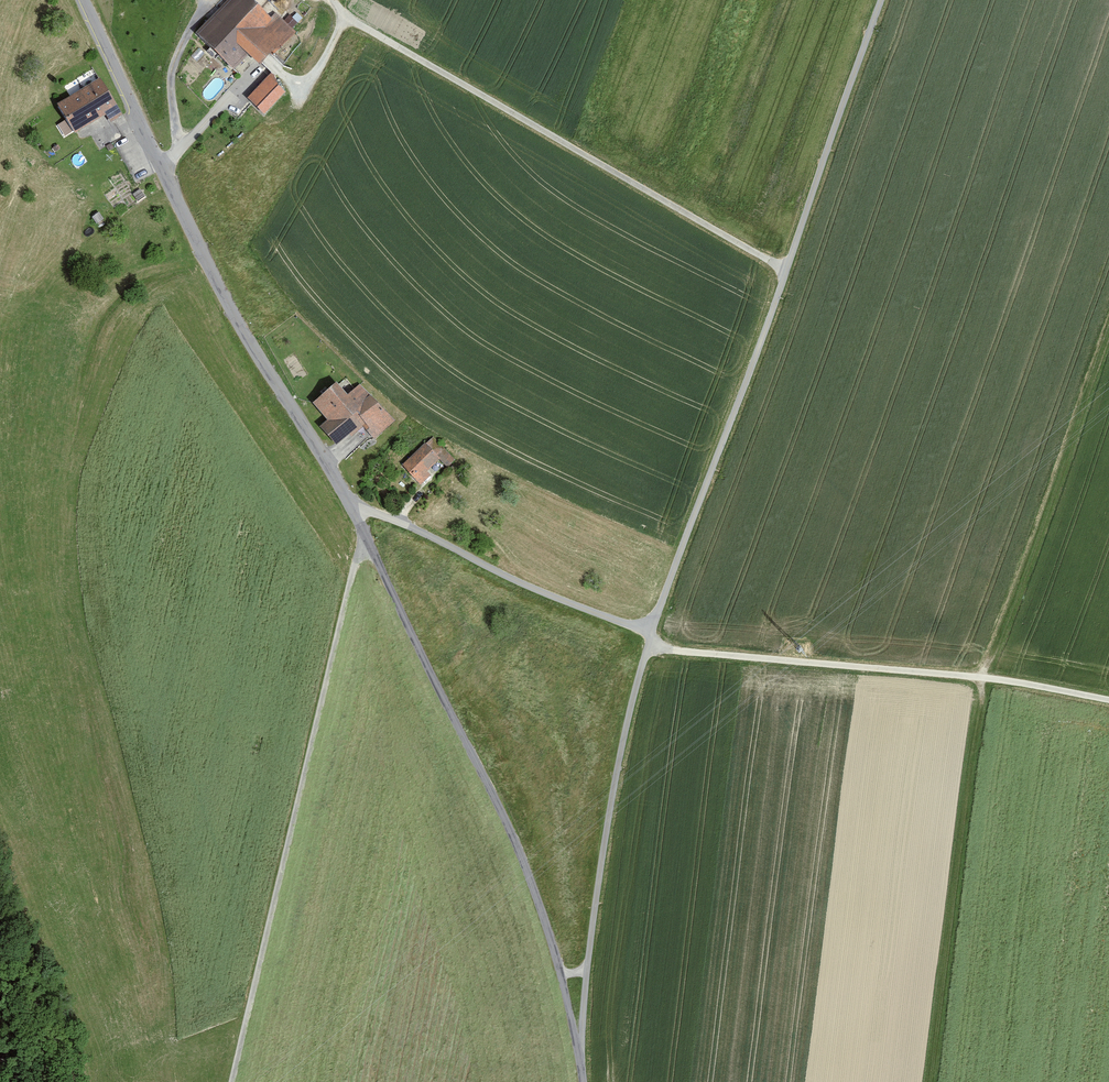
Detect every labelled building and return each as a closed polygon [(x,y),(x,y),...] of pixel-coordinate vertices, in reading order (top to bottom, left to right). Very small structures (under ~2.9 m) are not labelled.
[(193,36),(235,75),(254,55),(271,62),(295,36),(257,0),(227,0),(193,36)] [(101,74),(57,100),(76,131),(106,112),(112,121),(125,113),(101,74)] [(284,96),(268,81),(250,99),(266,114),(284,96)] [(330,422),(326,425),(340,446),(367,427),(374,437),(393,425),(359,375),(317,403),(330,422)] [(427,444),(403,466),(422,485),(445,463),(427,444)]
